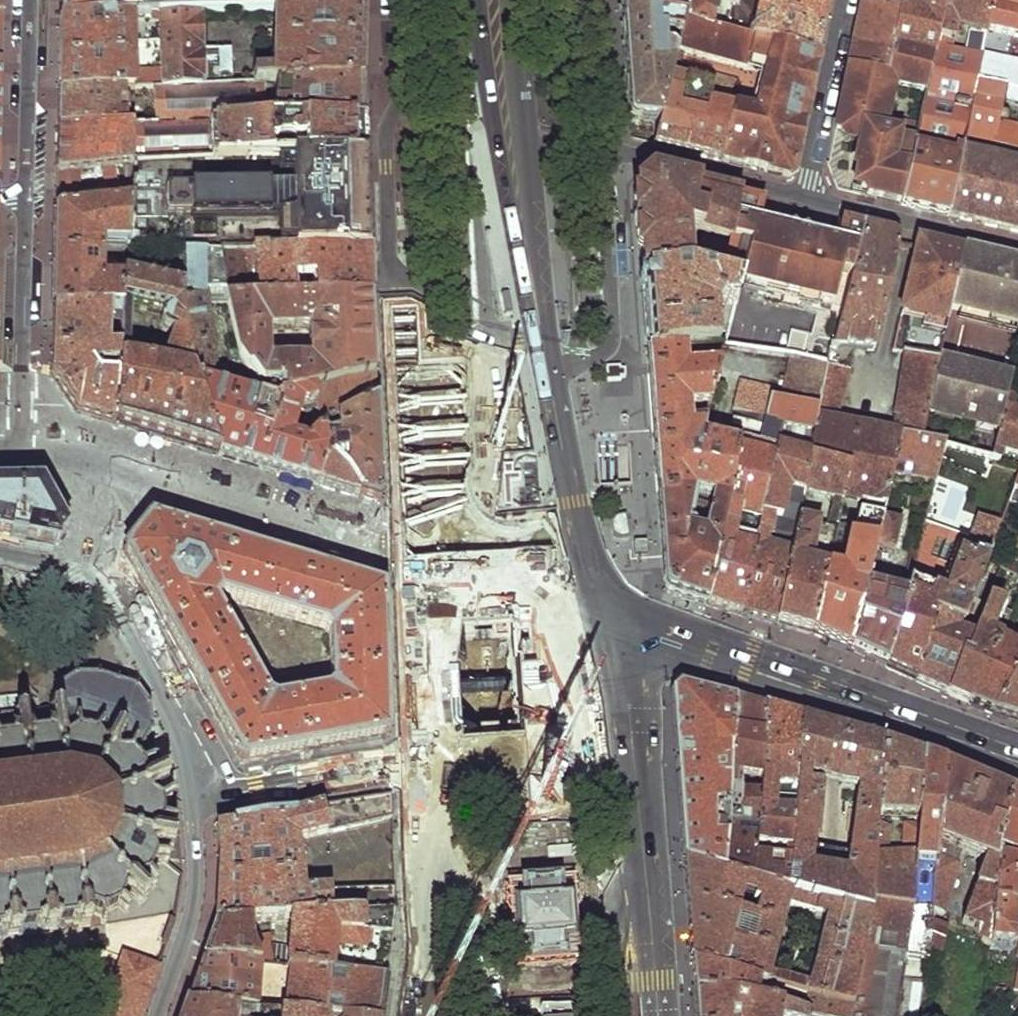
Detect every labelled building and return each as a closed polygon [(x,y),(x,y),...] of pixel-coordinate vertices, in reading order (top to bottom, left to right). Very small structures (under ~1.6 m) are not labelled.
[(60,21),(163,16),(199,14),(232,13),(233,0),(61,0),(60,21)] [(269,13),(269,0),(233,0),(232,13),(269,13)] [(278,12),(363,11),(363,0),(278,0),(278,12)] [(622,10),(683,24),(687,10),(672,6),(674,0),(621,0),(622,10)] [(683,24),(753,41),(764,43),(817,55),(823,28),(829,0),(689,0),(687,10),(683,24)] [(848,65),(886,75),(893,46),(902,8),(871,0),(862,0),(854,34),(848,65)] [(923,14),(942,18),(945,0),(926,0),(923,14)] [(942,18),(939,31),(957,34),(968,36),(965,54),(980,57),(981,53),(983,44),(986,30),(992,0),(945,0),(942,18)] [(986,30),(1017,37),(1017,0),(992,0),(986,30)] [(902,8),(893,46),(934,56),(935,48),(939,31),(942,18),(923,14),(902,8)] [(627,75),(630,125),(657,124),(669,77),(672,66),(675,54),(667,48),(660,50),(664,39),(679,38),(683,24),(622,10),(627,75)] [(363,34),(363,11),(278,12),(275,78),(265,76),(255,75),(255,77),(249,77),(248,86),(275,85),(363,83),(363,63),(363,34)] [(163,16),(166,89),(203,88),(203,81),(219,81),(233,76),(231,50),(202,51),(199,14),(163,16)] [(163,16),(60,21),(60,38),(59,74),(59,95),(140,91),(159,90),(166,89),(163,16)] [(679,38),(675,54),(672,66),(677,68),(680,56),(746,71),(753,41),(683,24),(679,38)] [(939,31),(935,48),(953,52),(957,34),(939,31)] [(731,112),(720,162),(745,168),(787,178),(792,174),(811,87),(817,55),(764,43),(748,115),(731,112)] [(893,46),(886,75),(848,65),(836,119),(834,132),(860,138),(854,168),(858,169),(854,187),(868,190),(866,197),(901,205),(918,130),(885,123),(879,121),(885,96),(892,98),(894,91),(904,80),(927,85),(934,56),(893,46)] [(918,130),(901,205),(925,211),(948,217),(961,153),(963,141),(980,57),(965,54),(953,52),(935,48),(934,56),(927,85),(924,97),(918,130)] [(997,123),(1005,96),(1017,99),(1017,61),(1000,57),(987,54),(981,53),(980,57),(963,141),(1017,154),(1017,128),(997,123)] [(1017,61),(1017,56),(1001,53),(1000,57),(1017,61)] [(657,124),(652,144),(674,149),(720,162),(731,112),(727,111),(730,97),(713,92),(709,106),(704,105),(707,87),(669,77),(657,124)] [(894,91),(924,97),(927,85),(904,80),(894,91)] [(364,108),(363,83),(275,85),(273,125),(214,126),(215,160),(366,157),(364,108)] [(133,163),(215,160),(214,126),(273,125),(275,85),(248,86),(203,88),(166,89),(159,90),(160,126),(134,127),(133,163)] [(140,91),(59,95),(58,114),(58,132),(134,127),(133,102),(140,101),(140,91)] [(892,98),(885,96),(879,121),(885,123),(892,98)] [(134,127),(58,132),(57,161),(56,191),(80,188),(79,171),(103,167),(105,184),(110,184),(132,181),(133,163),(134,127)] [(948,217),(977,223),(1017,233),(1017,162),(1017,167),(961,153),(948,217)] [(215,160),(133,163),(132,181),(129,246),(129,248),(200,250),(221,250),(369,250),(371,250),(370,224),(369,204),(368,187),(367,171),(366,157),(215,160)] [(684,272),(683,229),(697,232),(731,237),(740,198),(677,183),(649,176),(634,187),(636,212),(641,274),(684,272)] [(55,248),(54,308),(123,304),(124,277),(103,276),(104,246),(129,246),(132,181),(110,184),(112,199),(81,205),(80,188),(56,191),(55,248)] [(746,255),(738,283),(737,289),(819,308),(830,310),(838,278),(849,280),(861,228),(839,222),(834,242),(756,223),(761,203),(740,198),(731,237),(728,251),(746,255)] [(835,531),(812,634),(831,643),(849,651),(866,585),(876,545),(883,516),(894,473),(904,435),(923,440),(937,365),(912,359),(905,379),(894,433),(836,418),(849,378),(853,352),(871,354),(896,243),(894,237),(890,235),(861,228),(849,280),(841,313),(832,344),(827,366),(817,409),(807,460),(849,472),(842,503),(835,531)] [(683,229),(684,272),(687,272),(697,232),(683,229)] [(913,250),(891,354),(912,359),(937,365),(959,251),(949,249),(920,242),(917,245),(913,250)] [(221,250),(200,250),(201,262),(205,263),(209,303),(225,303),(221,250)] [(225,303),(369,298),(369,274),(369,250),(221,250),(225,303)] [(728,251),(722,280),(738,283),(746,255),(728,251)] [(959,251),(937,365),(923,440),(945,446),(955,448),(989,458),(1009,382),(960,372),(970,326),(963,324),(968,302),(1017,313),(1017,265),(1003,262),(959,251)] [(644,315),(647,352),(684,349),(714,347),(712,307),(732,307),(734,298),(737,289),(738,283),(722,280),(687,272),(684,272),(641,274),(644,315)] [(125,275),(124,277),(123,304),(171,316),(165,319),(162,325),(161,333),(165,338),(171,341),(160,368),(119,358),(117,424),(126,426),(182,443),(214,453),(191,368),(181,304),(184,304),(184,287),(125,275)] [(838,278),(830,310),(841,313),(849,280),(838,278)] [(202,287),(184,287),(184,304),(203,303),(202,287)] [(734,298),(817,319),(819,308),(737,289),(734,298)] [(225,303),(238,355),(270,399),(309,390),(375,374),(374,337),(372,298),(369,298),(225,303)] [(265,468),(316,484),(328,450),(321,426),(307,441),(292,435),(301,405),(312,401),(309,390),(270,399),(208,383),(213,365),(203,303),(184,304),(181,304),(191,368),(214,453),(265,468)] [(123,304),(54,308),(53,343),(52,375),(77,412),(97,418),(117,424),(119,358),(120,347),(107,347),(109,320),(122,320),(123,304)] [(817,319),(812,340),(832,344),(841,313),(830,310),(819,308),(817,319)] [(787,335),(782,357),(792,359),(806,362),(812,340),(787,335)] [(647,352),(648,370),(686,369),(684,349),(647,352)] [(792,359),(780,403),(817,409),(827,366),(806,362),(792,359)] [(648,370),(652,429),(690,423),(689,411),(708,408),(717,368),(686,369),(648,370)] [(375,374),(309,390),(312,401),(321,426),(376,403),(376,390),(375,374)] [(989,458),(999,460),(1002,452),(1017,456),(1017,413),(1012,411),(1017,389),(1017,377),(1012,376),(1009,382),(989,458)] [(737,383),(730,411),(764,417),(767,401),(770,390),(737,383)] [(776,447),(740,615),(759,620),(776,625),(797,514),(801,494),(807,460),(817,409),(780,403),(767,401),(764,417),(762,423),(757,443),(776,447)] [(331,459),(357,496),(377,502),(379,500),(377,452),(376,403),(321,426),(328,450),(331,459)] [(652,429),(657,494),(693,491),(727,504),(740,439),(757,443),(762,423),(732,418),(729,431),(702,424),(702,422),(690,423),(652,429)] [(904,435),(894,473),(935,483),(943,452),(945,446),(923,440),(904,435)] [(727,504),(706,606),(726,611),(740,615),(776,447),(757,443),(740,439),(727,504)] [(945,446),(943,452),(952,454),(955,448),(945,446)] [(337,490),(357,496),(331,459),(328,450),(316,484),(337,490)] [(807,460),(801,494),(842,503),(849,472),(807,460)] [(1006,503),(1017,506),(1017,503),(1017,465),(1006,503)] [(40,485),(0,485),(0,532),(58,545),(66,533),(40,485)] [(657,494),(665,592),(688,600),(706,606),(727,504),(693,491),(657,494)] [(797,514),(776,625),(796,630),(812,634),(835,531),(801,525),(802,515),(797,514)] [(883,516),(876,545),(895,550),(903,520),(883,516)] [(384,587),(343,575),(316,566),(196,531),(150,518),(141,528),(121,552),(159,619),(162,619),(240,763),(314,750),(389,736),(386,662),(384,587)] [(906,596),(886,668),(902,675),(916,682),(931,615),(958,625),(961,626),(989,559),(999,524),(995,523),(992,530),(974,525),(966,554),(956,551),(944,584),(939,579),(951,541),(923,532),(909,582),(907,588),(906,596)] [(616,542),(614,524),(604,525),(606,543),(616,542)] [(646,540),(630,540),(631,555),(646,554),(646,540)] [(1017,576),(1017,564),(1003,557),(998,568),(1017,576)] [(906,571),(903,586),(907,588),(909,582),(912,572),(906,571)] [(866,585),(849,651),(870,661),(886,668),(906,596),(866,585)] [(971,634),(946,695),(956,700),(968,705),(997,640),(1010,614),(1000,610),(1000,606),(984,601),(971,634)] [(931,615),(916,682),(932,689),(946,695),(971,634),(957,630),(958,625),(931,615)] [(968,705),(982,710),(989,712),(1017,662),(1017,646),(1017,648),(1010,645),(997,640),(968,705)] [(989,712),(1015,721),(1017,722),(1017,662),(989,712)] [(100,924),(111,920),(122,915),(138,904),(147,894),(156,884),(161,874),(165,863),(167,860),(171,846),(174,836),(175,818),(174,807),(166,784),(155,763),(139,749),(152,731),(150,707),(133,686),(97,675),(74,673),(54,690),(50,710),(0,716),(0,938),(100,924)] [(685,861),(723,872),(726,836),(719,835),(719,829),(714,828),(715,803),(728,804),(734,702),(722,699),(697,691),(678,685),(672,692),(679,777),(685,861)] [(726,836),(723,872),(751,878),(755,854),(756,845),(756,843),(761,795),(743,792),(744,775),(761,780),(763,710),(748,706),(734,702),(728,804),(726,836)] [(751,878),(786,886),(801,720),(782,715),(763,710),(761,780),(761,795),(756,843),(782,847),(782,857),(755,854),(751,878)] [(880,742),(860,736),(820,725),(801,720),(786,886),(870,907),(872,901),(876,825),(876,815),(880,742)] [(880,742),(876,815),(917,816),(922,756),(901,749),(880,742)] [(912,906),(907,955),(929,960),(929,954),(932,926),(932,912),(944,763),(933,759),(922,756),(917,816),(917,826),(912,906)] [(944,763),(932,912),(946,920),(964,854),(984,863),(962,930),(987,946),(989,940),(996,872),(1010,791),(977,777),(944,763)] [(1010,791),(996,872),(989,940),(1017,943),(1017,906),(1016,906),(1017,895),(1017,795),(1010,791)] [(392,818),(392,795),(217,826),(218,856),(217,872),(215,920),(249,920),(290,917),(396,911),(395,888),(305,890),(299,840),(392,818)] [(876,825),(872,901),(912,906),(917,826),(903,827),(902,856),(887,856),(888,831),(876,825)] [(852,1007),(870,907),(786,886),(751,878),(723,872),(685,861),(689,912),(692,960),(763,980),(765,974),(807,986),(806,992),(852,1007)] [(561,908),(559,888),(525,890),(526,910),(517,910),(520,949),(528,949),(530,967),(564,965),(563,947),(572,946),(570,908),(561,908)] [(851,1015),(898,1015),(907,955),(912,906),(872,901),(870,907),(852,1007),(851,1015)] [(396,911),(290,917),(287,943),(271,942),(273,966),(291,968),(387,976),(391,944),(396,911)] [(273,966),(271,942),(270,931),(250,935),(249,920),(215,920),(208,940),(202,959),(259,965),(273,966)] [(932,926),(929,954),(942,955),(944,932),(932,926)] [(161,958),(124,948),(101,1015),(141,1015),(161,958)] [(259,965),(202,959),(195,981),(187,1003),(236,1008),(255,1009),(259,965)] [(694,988),(752,998),(757,979),(692,960),(693,976),(694,988)] [(291,968),(288,1011),(332,1015),(381,1015),(384,998),(387,976),(291,968)] [(765,974),(763,980),(784,987),(806,992),(807,986),(765,974)] [(780,1002),(807,1010),(806,1014),(810,1015),(813,1015),(851,1015),(852,1007),(806,992),(784,987),(780,1002)] [(810,1015),(806,1014),(807,1010),(780,1002),(752,998),(694,988),(696,1009),(696,1015),(809,1015),(810,1015)] [(255,1009),(236,1008),(187,1003),(182,1015),(237,1015),(237,1014),(275,1015),(281,1015),(280,1012),(255,1009)]
